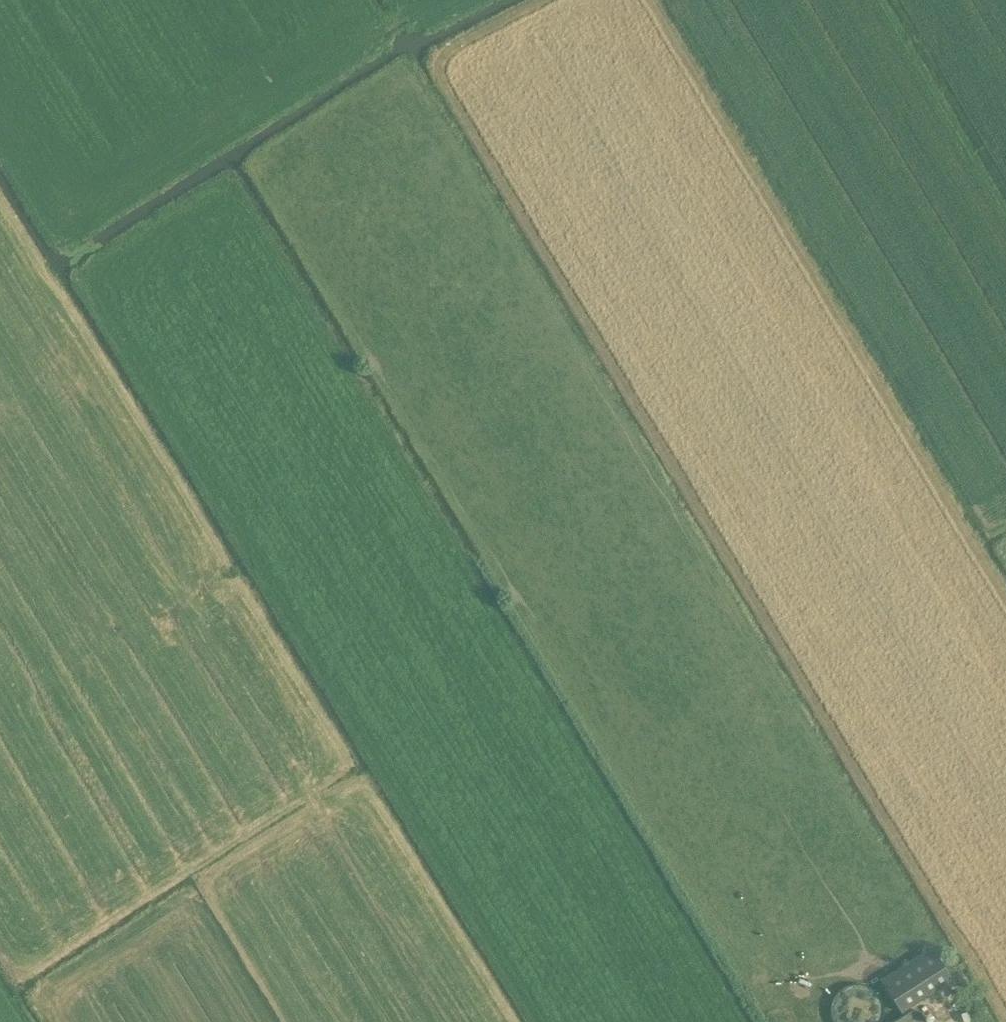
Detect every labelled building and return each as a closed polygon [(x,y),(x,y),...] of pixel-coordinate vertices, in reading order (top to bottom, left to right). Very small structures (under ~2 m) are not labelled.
[(904,1015),(955,983),(933,948),(881,980),(904,1015)] [(883,1019),(884,1012),(882,1003),(878,995),(871,989),(862,986),(853,986),(844,989),(837,995),(833,1003),(831,1012),(833,1021),(881,1021),(883,1019)]
